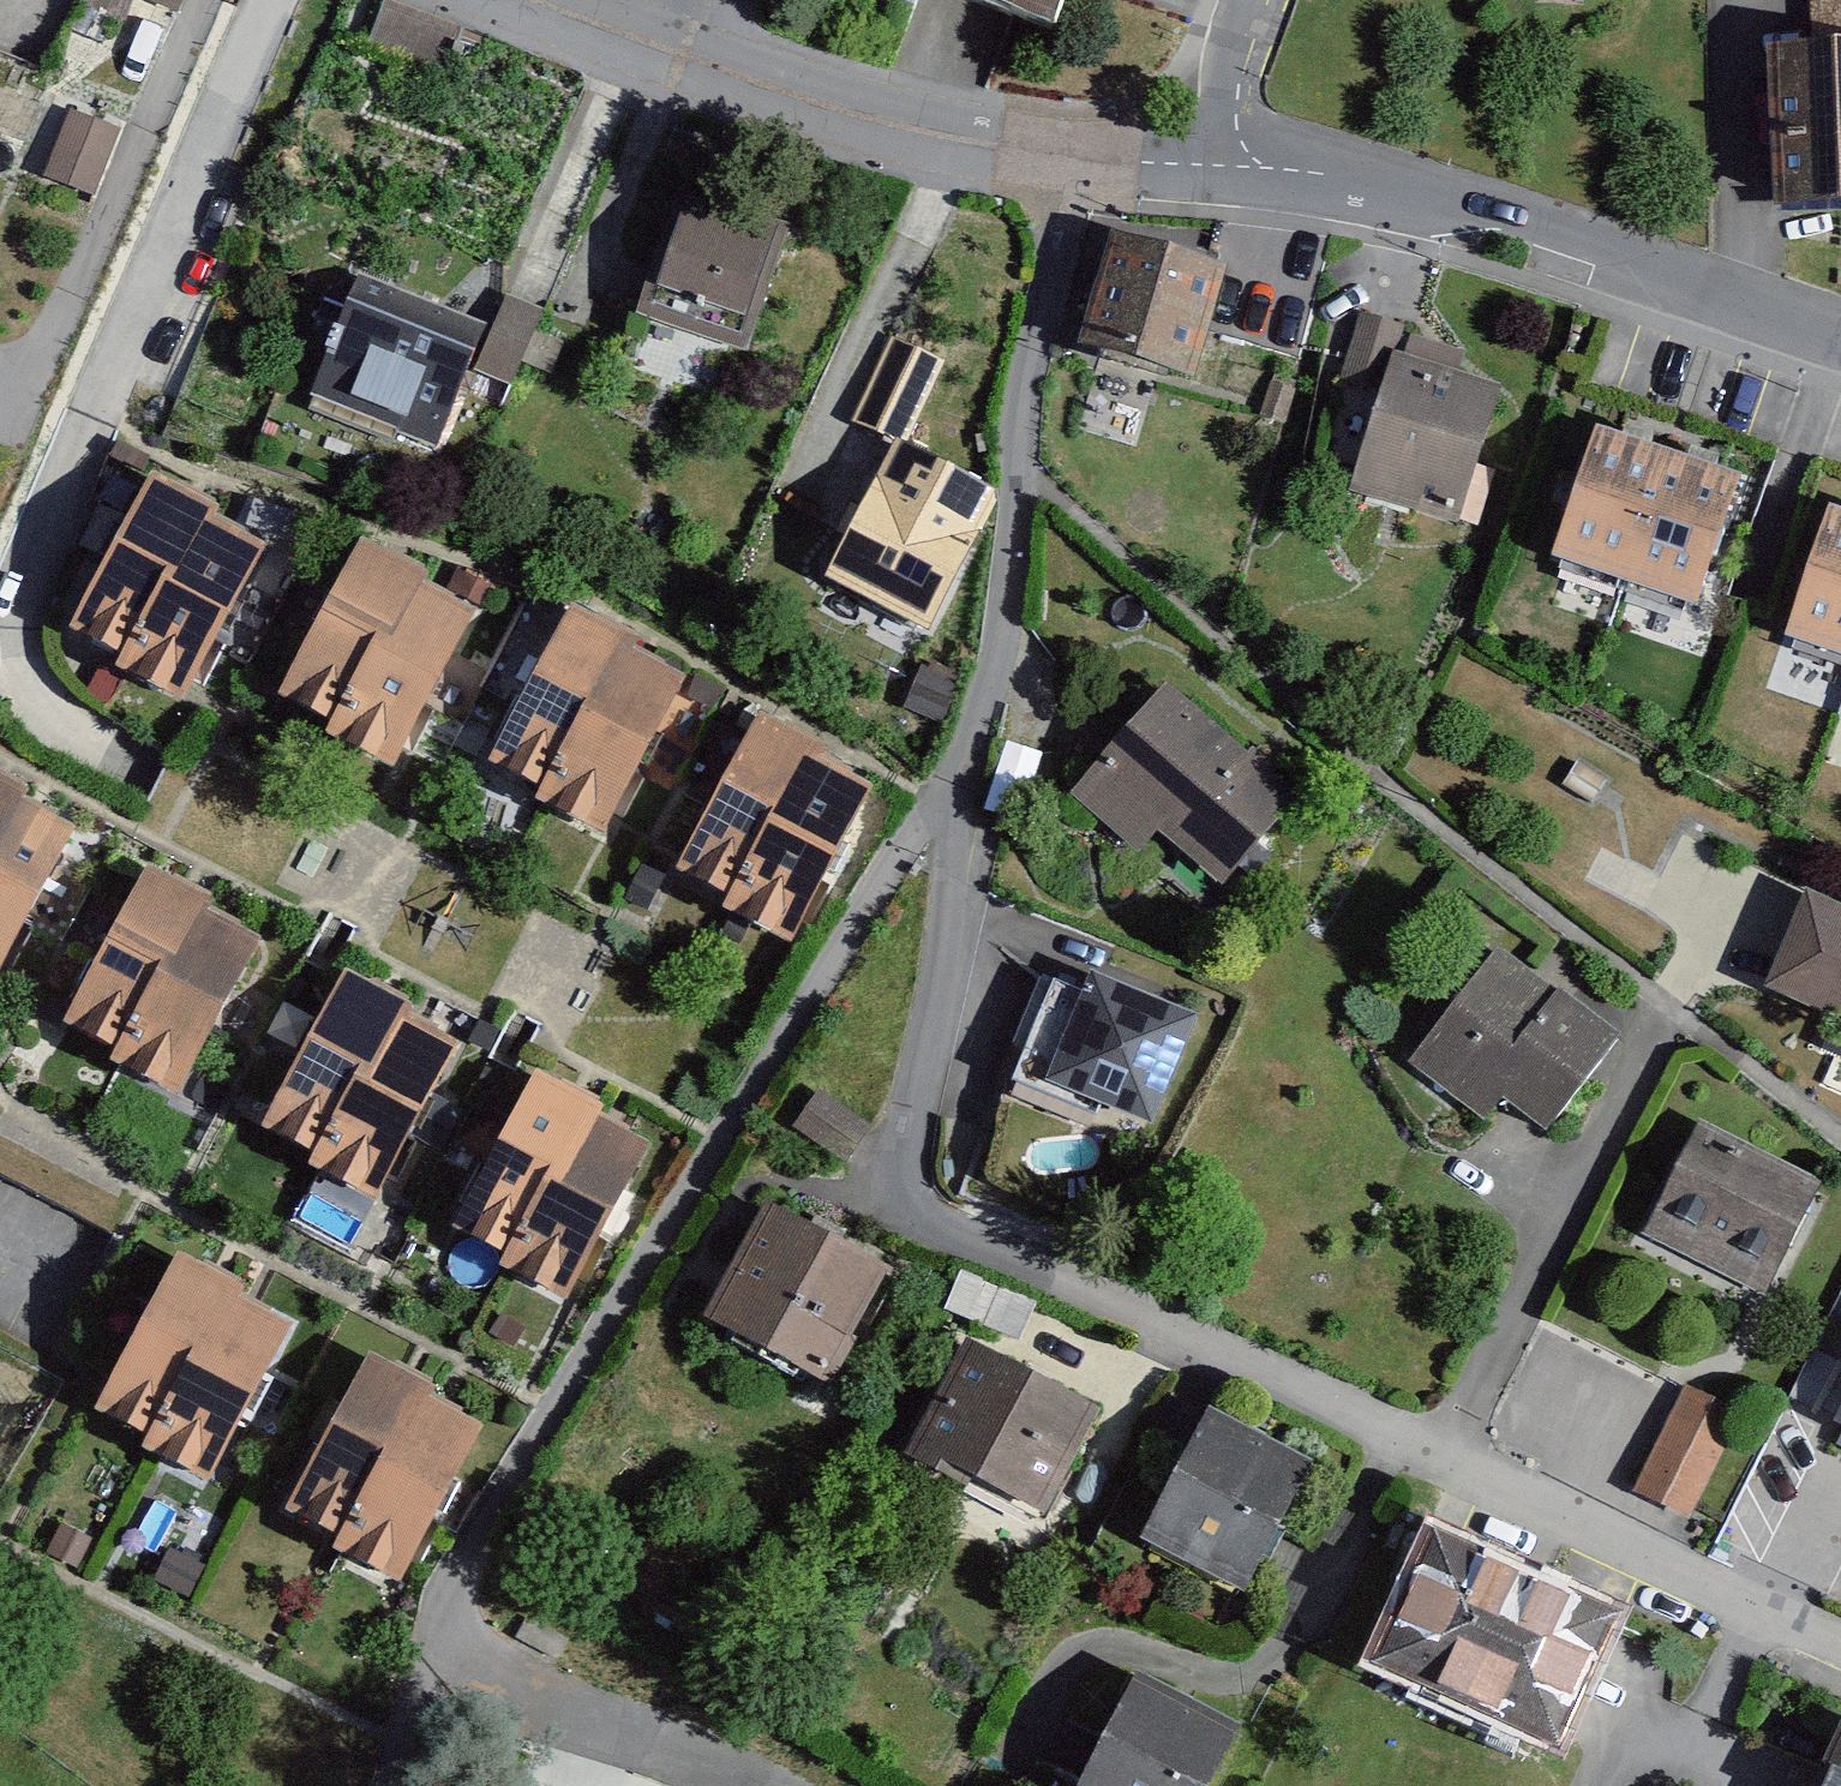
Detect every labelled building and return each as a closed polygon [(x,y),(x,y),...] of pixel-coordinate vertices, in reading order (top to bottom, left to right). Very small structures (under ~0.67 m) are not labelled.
[(81,3),(125,20),(133,0),(82,0),(81,3)] [(179,11),(183,0),(152,0),(179,11)] [(1057,59),(1078,0),(890,0),(1057,59)] [(481,49),(389,10),(365,67),(457,105),(481,49)] [(1773,45),(1780,210),(1840,207),(1840,42),(1773,45)] [(121,129),(70,109),(43,176),(94,196),(121,129)] [(792,236),(685,208),(657,318),(763,346),(792,236)] [(1185,399),(1220,291),(1120,259),(1085,367),(1185,399)] [(492,338),(359,289),(313,414),(448,463),(468,410),(492,338)] [(548,316),(504,301),(492,338),(468,410),(512,425),(548,316)] [(1408,341),(1360,326),(1338,391),(1387,407),(1408,341)] [(1460,358),(1408,341),(1387,407),(1355,506),(1463,541),(1509,398),(1453,380),(1460,358)] [(937,369),(895,348),(855,430),(897,450),(937,369)] [(1741,498),(1605,453),(1563,580),(1699,625),(1741,498)] [(996,507),(898,458),(827,598),(925,647),(996,507)] [(219,525),(158,493),(74,655),(137,687),(212,539),(219,525)] [(1835,529),(1791,660),(1840,677),(1840,531),(1835,529)] [(269,568),(212,539),(137,687),(130,702),(187,731),(269,568)] [(429,588),(367,557),(284,719),(346,751),(421,603),(429,588)] [(478,631),(421,603),(346,751),(339,766),(396,794),(478,631)] [(636,655),(575,623),(491,785),(554,817),(629,669),(636,655)] [(686,698),(629,669),(554,817),(546,832),(603,861),(686,698)] [(1165,839),(1225,893),(1296,814),(1170,700),(1071,809),(1138,869),(1165,839)] [(826,764),(764,732),(680,894),(743,926),(818,778),(826,764)] [(875,807),(818,778),(743,926),(736,941),(793,970),(875,807)] [(0,794),(0,863),(21,822),(28,808),(0,794)] [(21,822),(0,863),(0,1005),(78,851),(21,822)] [(215,916),(154,885),(70,1047),(133,1079),(208,930),(215,916)] [(1809,910),(1768,1007),(1840,1039),(1840,923),(1809,910)] [(265,959),(208,930),(133,1079),(125,1093),(182,1122),(265,959)] [(1511,1114),(1553,1145),(1623,1051),(1501,961),(1411,1080),(1491,1139),(1511,1114)] [(1046,1082),(1153,1127),(1200,1017),(1093,972),(1046,1082)] [(412,1024),(350,993),(266,1155),(329,1187),(404,1039),(412,1024)] [(461,1067),(404,1039),(329,1187),(322,1202),(379,1230),(461,1067)] [(603,1122),(541,1091),(458,1253),(520,1285),(596,1136),(603,1122)] [(869,1135),(819,1101),(792,1143),(842,1175),(869,1135)] [(1825,1196),(1703,1135),(1645,1253),(1767,1313),(1825,1196)] [(653,1165),(596,1136),(520,1285),(513,1299),(570,1328),(653,1165)] [(891,1287),(771,1225),(709,1342),(829,1404),(891,1287)] [(244,1304),(183,1273),(99,1435),(162,1467),(237,1318),(244,1304)] [(294,1347),(237,1318),(162,1467),(154,1482),(212,1510),(294,1347)] [(1097,1426),(977,1365),(921,1475),(1041,1536),(1097,1426)] [(436,1403),(375,1372),(291,1534),(354,1566),(429,1417),(436,1403)] [(1746,1430),(1690,1401),(1636,1501),(1692,1531),(1746,1430)] [(486,1446),(429,1417),(354,1566),(346,1580),(403,1609),(486,1446)] [(1320,1486),(1213,1433),(1144,1572),(1251,1625),(1320,1486)] [(1625,1642),(1436,1559),(1375,1698),(1563,1781),(1625,1642)] [(571,1647),(528,1624),(514,1649),(555,1671),(571,1647)] [(1139,1698),(1095,1785),(1228,1785),(1246,1751),(1139,1698)] [(1831,1785),(1840,1785),(1840,1761),(1831,1785)]
